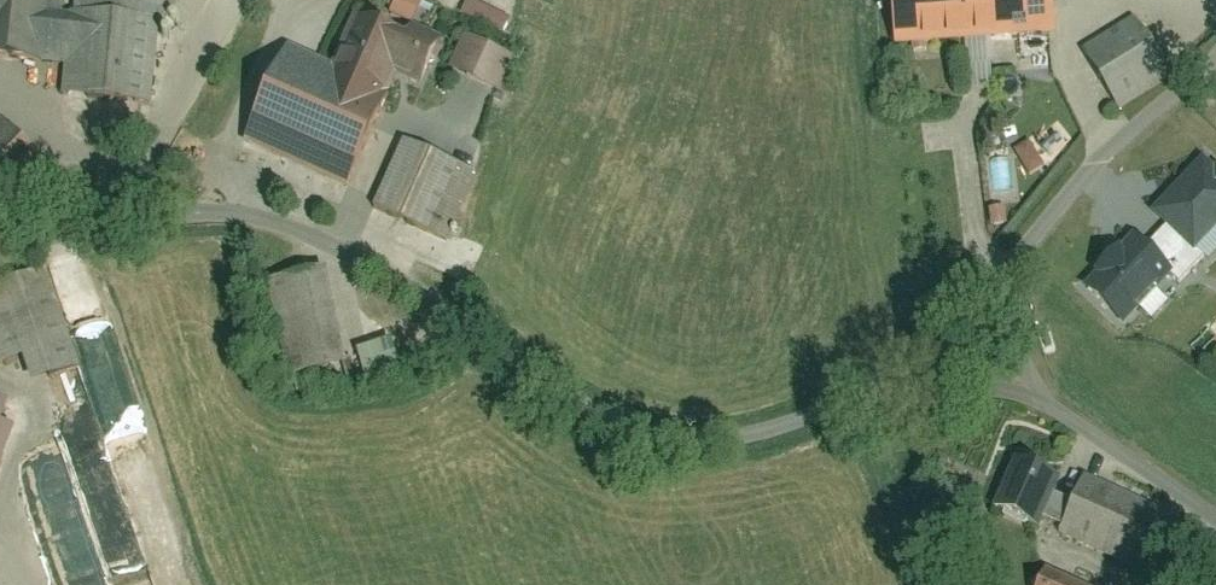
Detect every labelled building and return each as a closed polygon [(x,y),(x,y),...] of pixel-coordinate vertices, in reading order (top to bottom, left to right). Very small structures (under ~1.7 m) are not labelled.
[(169,0),(75,0),(74,2),(61,2),(61,0),(0,0),(0,56),(72,59),(70,99),(150,102),(153,22),(169,22),(169,0)] [(900,39),(1058,34),(1057,0),(899,0),(900,39)] [(281,61),(241,137),(350,194),(389,118),(380,114),(399,77),(421,89),(440,53),(363,12),(325,84),(281,61)] [(1129,14),(1075,54),(1112,105),(1167,64),(1129,14)] [(469,35),(454,69),(503,91),(518,57),(469,35)] [(0,125),(0,207),(5,212),(56,155),(9,114),(0,125)] [(406,141),(373,211),(431,239),(465,170),(406,141)] [(1156,211),(1194,248),(1215,225),(1215,171),(1205,160),(1156,211)] [(1171,270),(1138,237),(1088,287),(1121,320),(1171,270)] [(31,374),(86,356),(53,258),(0,276),(0,283),(31,374)] [(338,274),(278,284),(293,376),(354,366),(338,274)] [(29,411),(0,399),(0,480),(29,411)] [(1023,459),(1001,514),(1043,530),(1065,476),(1023,459)] [(1084,475),(1056,538),(1147,578),(1175,515),(1084,475)] [(1040,584),(1109,584),(1056,556),(1040,584)]
